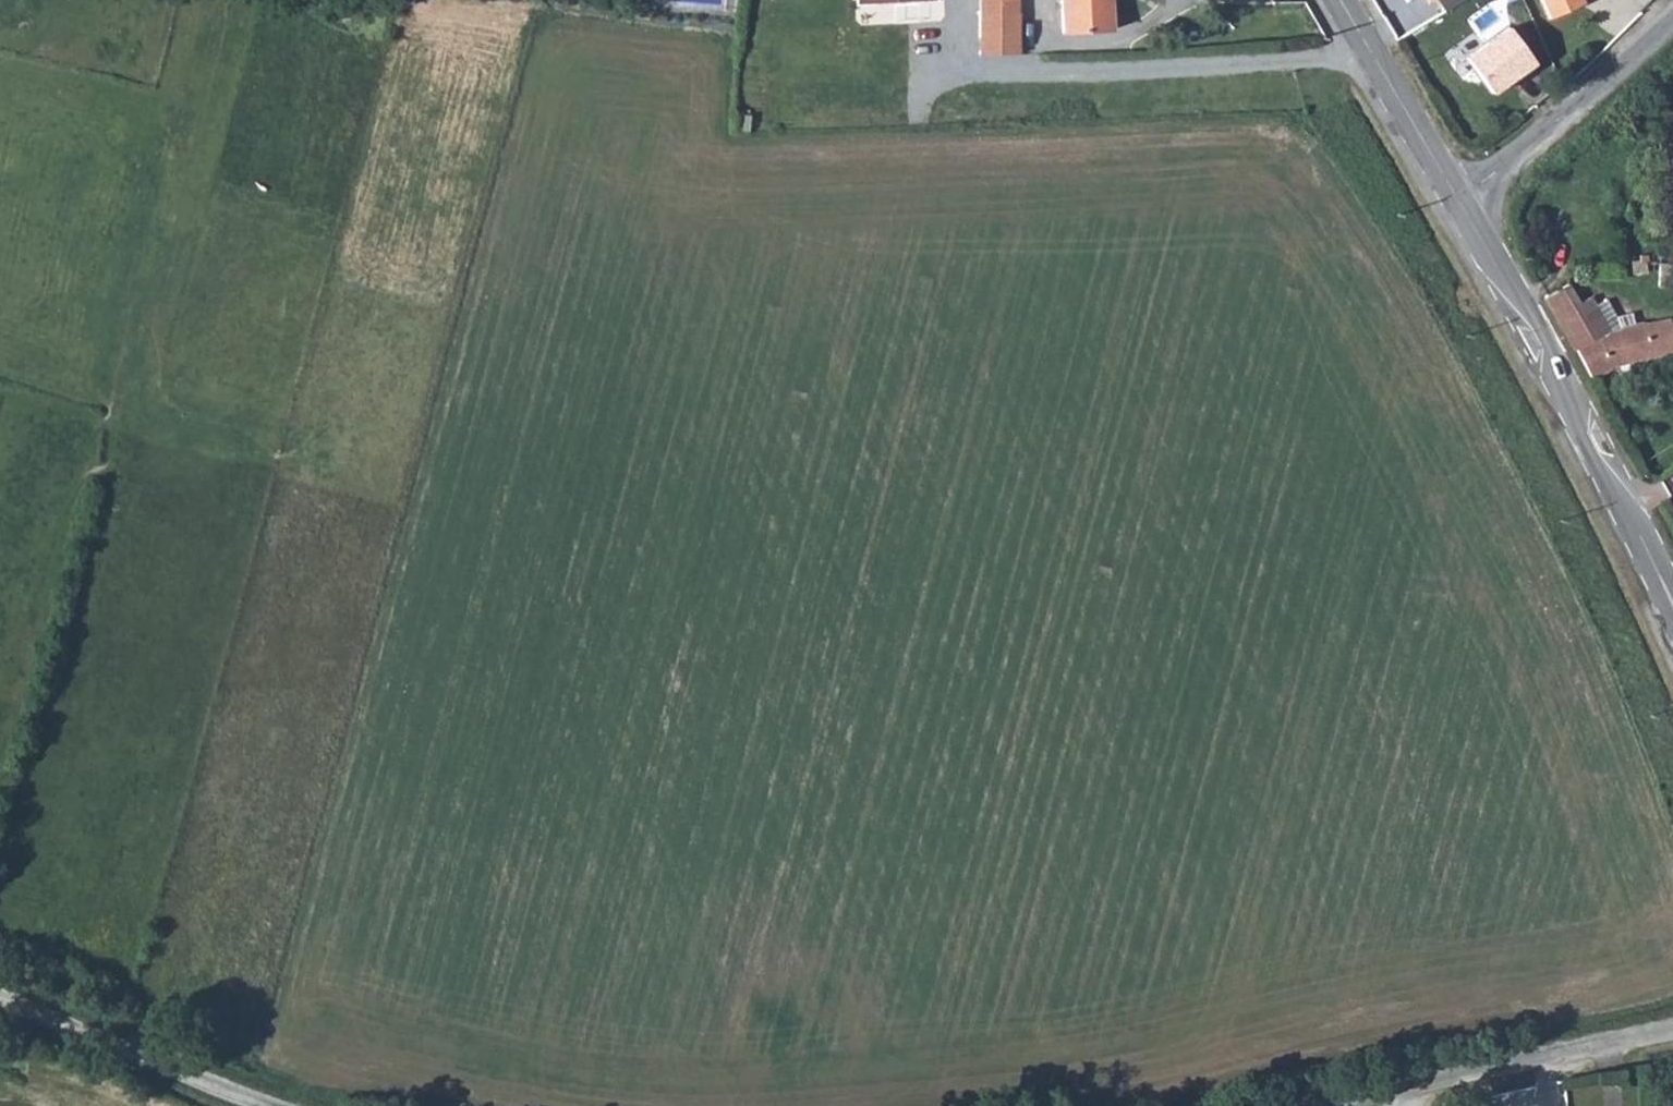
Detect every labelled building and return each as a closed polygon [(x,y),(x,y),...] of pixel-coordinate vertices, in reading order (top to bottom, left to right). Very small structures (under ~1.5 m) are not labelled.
[(980,55),(1020,55),(1019,0),(980,0),(980,55)] [(1063,32),(1112,30),(1111,0),(1061,0),(1063,32)] [(1550,18),(1585,3),(1583,0),(1542,0),(1550,18)] [(1508,30),(1461,60),(1490,98),(1534,66),(1508,30)] [(1649,263),(1648,255),(1640,255),(1640,261),(1632,262),(1634,275),(1647,272),(1646,263),(1649,263)] [(1659,264),(1658,289),(1672,289),(1672,266),(1659,264)] [(1568,284),(1545,298),(1574,348),(1577,349),(1592,378),(1616,368),(1672,354),(1672,323),(1671,322),(1669,320),(1646,325),(1643,323),(1636,325),(1610,331),(1596,305),(1591,297),(1580,303),(1568,284)] [(1610,331),(1636,325),(1632,314),(1616,318),(1606,299),(1596,305),(1610,331)]
